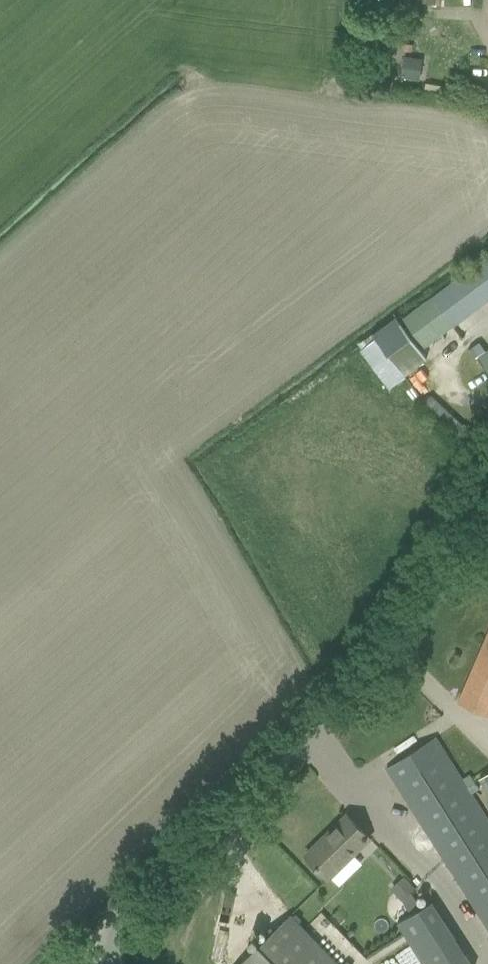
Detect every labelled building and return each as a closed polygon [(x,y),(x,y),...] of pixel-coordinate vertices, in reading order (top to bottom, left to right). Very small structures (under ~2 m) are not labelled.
[(419,80),(422,59),(405,57),(402,77),(419,80)] [(403,318),(424,347),(425,346),(454,324),(487,299),(487,255),(404,317),(403,318)] [(375,339),(361,350),(388,387),(403,376),(427,358),(396,317),(372,334),(375,339)] [(469,348),(475,357),(478,354),(479,356),(487,370),(487,347),(484,350),(478,341),(469,348)] [(476,709),(487,714),(487,632),(458,701),(476,709)] [(398,784),(487,928),(487,820),(435,737),(387,767),(398,784)] [(369,837),(347,815),(306,855),(328,878),(369,837)] [(403,875),(390,887),(401,899),(414,886),(403,875)] [(418,889),(404,898),(414,912),(427,903),(418,889)] [(398,923),(423,963),(472,963),(432,901),(398,923)] [(289,914),(237,963),(340,963),(289,914)]
